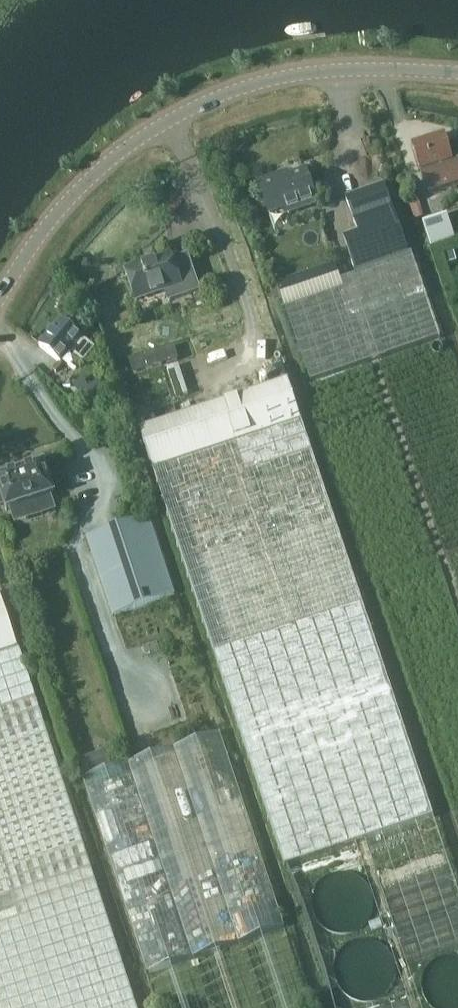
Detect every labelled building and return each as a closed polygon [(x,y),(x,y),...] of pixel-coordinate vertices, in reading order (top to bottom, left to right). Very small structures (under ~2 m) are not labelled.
[(444,135),(413,145),(429,195),(457,186),(457,143),(448,146),(444,135)] [(318,206),(307,174),(278,183),(277,179),(259,185),(270,218),(284,213),(285,217),(318,206)] [(409,256),(385,184),(346,197),(359,235),(345,240),(356,274),(341,279),(335,263),(277,283),(286,309),(311,382),(442,339),(413,255),(409,256)] [(432,250),(455,241),(446,215),(423,222),(432,250)] [(172,256),(126,271),(136,301),(165,292),(169,302),(200,292),(195,277),(180,282),(172,256)] [(63,364),(64,362),(73,351),(84,360),(92,349),(81,341),(83,339),(60,321),(41,346),(63,364)] [(285,867),(434,818),(288,381),(139,431),(285,867)] [(100,383),(82,395),(94,412),(112,400),(100,383)] [(0,509),(6,507),(7,511),(26,505),(31,521),(46,516),(40,500),(55,495),(45,465),(0,480),(0,509)] [(149,518),(88,538),(114,616),(175,595),(149,518)] [(20,649),(19,650),(1,594),(0,594),(0,1007),(138,1007),(20,649)] [(220,733),(174,749),(174,748),(129,764),(129,763),(83,779),(82,780),(148,974),(159,1007),(312,1007),(285,928),(220,733)] [(376,903),(376,902),(376,895),(374,890),(372,886),(368,881),(364,877),(358,873),(350,871),(345,870),(340,871),(333,872),(327,875),(322,880),(318,884),(315,890),(314,895),(313,901),(313,908),(315,913),(318,919),(322,924),(327,928),(333,932),(338,933),(343,934),(349,934),(357,932),(361,929),(367,925),(371,920),(373,916),(375,910),(376,903)] [(400,970),(400,969),(399,963),(397,957),(395,953),(391,948),(387,944),(381,940),(373,938),(368,937),(363,938),(356,940),(351,943),(345,947),(342,951),(339,957),(337,963),(336,968),(337,975),(338,981),(341,987),(345,991),(350,996),(356,999),(361,1000),(366,1001),(372,1001),(380,999),(385,996),(390,992),(394,988),(397,983),(399,977),(400,970)] [(455,953),(449,954),(443,956),(437,959),(432,963),(428,967),(425,973),(423,979),(423,984),(423,991),(425,997),(428,1003),(431,1007),(432,1007),(457,1007),(457,954),(455,953)]
